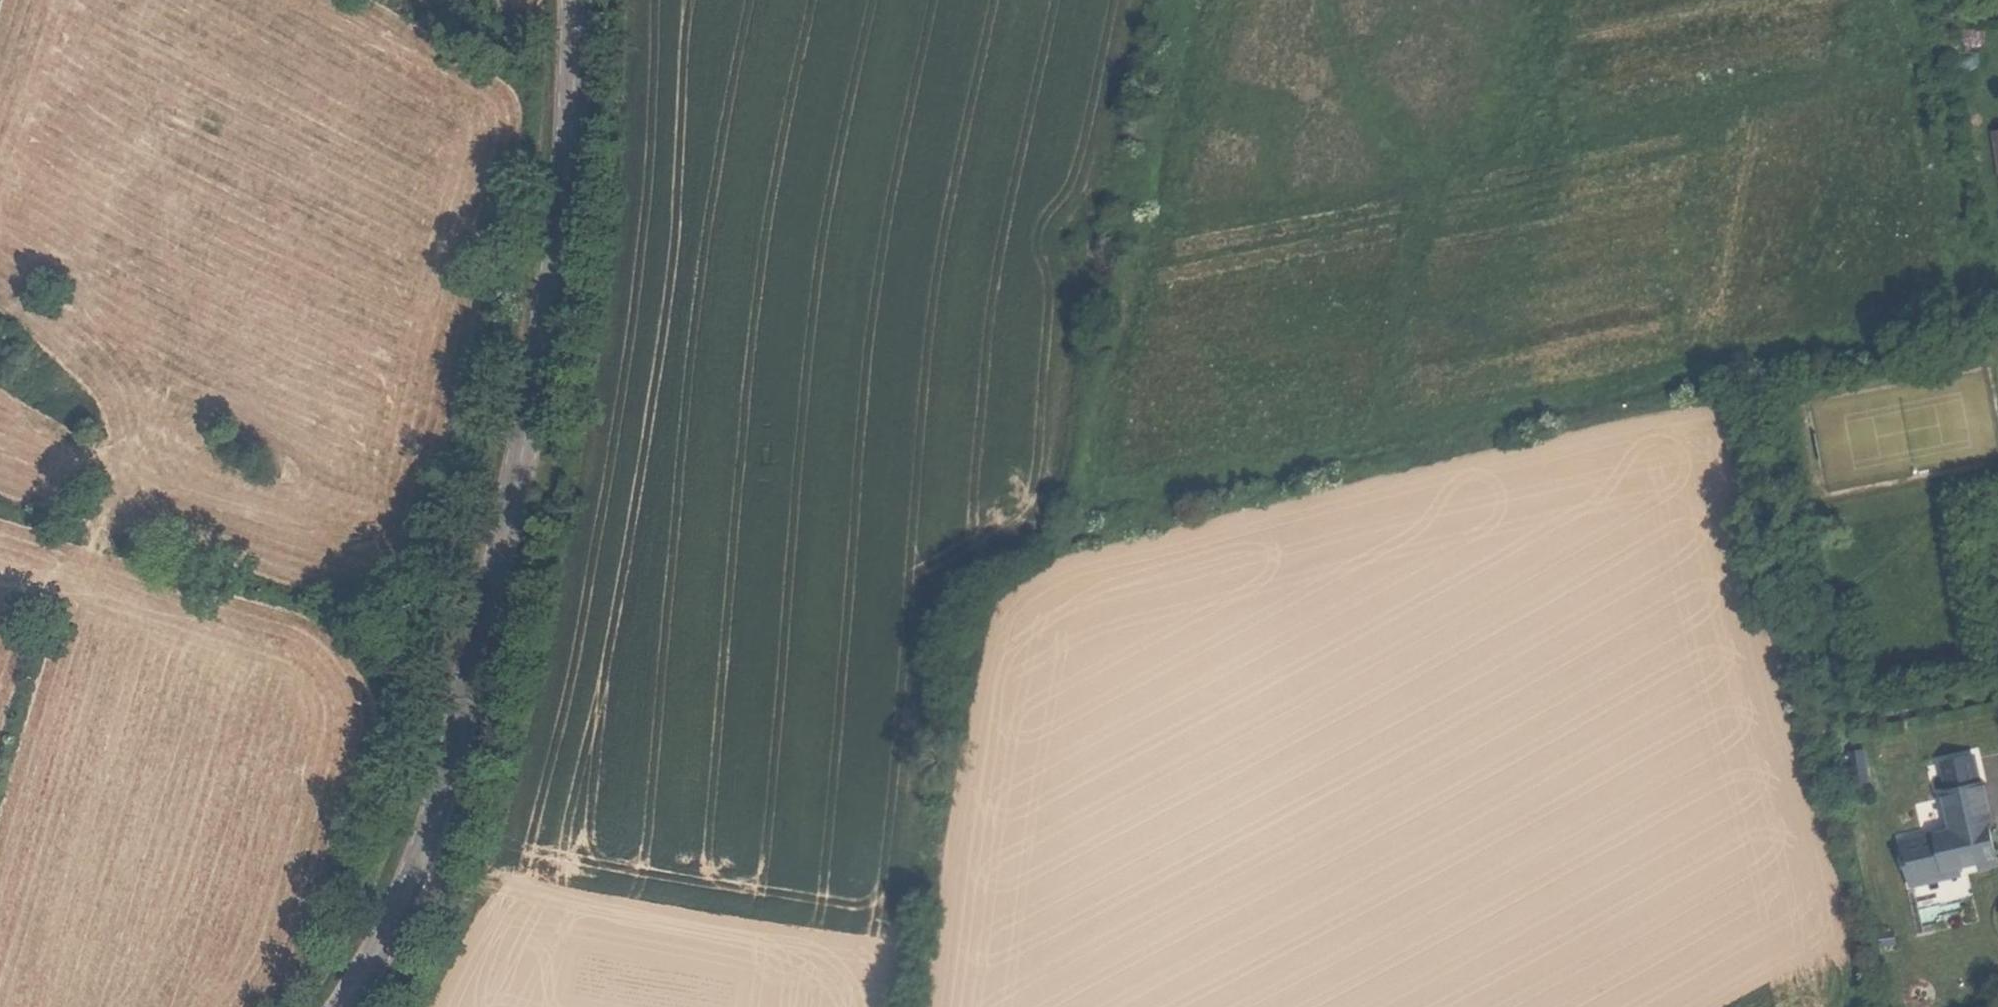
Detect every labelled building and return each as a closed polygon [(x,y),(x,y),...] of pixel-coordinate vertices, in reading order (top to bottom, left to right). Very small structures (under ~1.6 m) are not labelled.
[(1989,133),(1997,173),(1997,132),(1989,133)] [(1945,878),(1945,880),(1960,877),(1958,868),(1977,863),(1988,861),(1983,841),(1991,839),(1987,822),(1992,821),(1983,783),(1941,793),(1950,829),(1934,833),(1920,836),(1922,843),(1903,847),(1906,861),(1903,861),(1904,866),(1907,865),(1912,885),(1915,885),(1945,878)] [(1899,848),(1903,847),(1922,843),(1920,836),(1934,833),(1932,825),(1896,834),(1899,848)] [(1983,841),(1988,861),(1996,859),(1996,857),(1991,839),(1983,841)] [(1977,863),(1980,874),(1997,869),(1997,857),(1996,857),(1996,859),(1988,861),(1977,863)]
